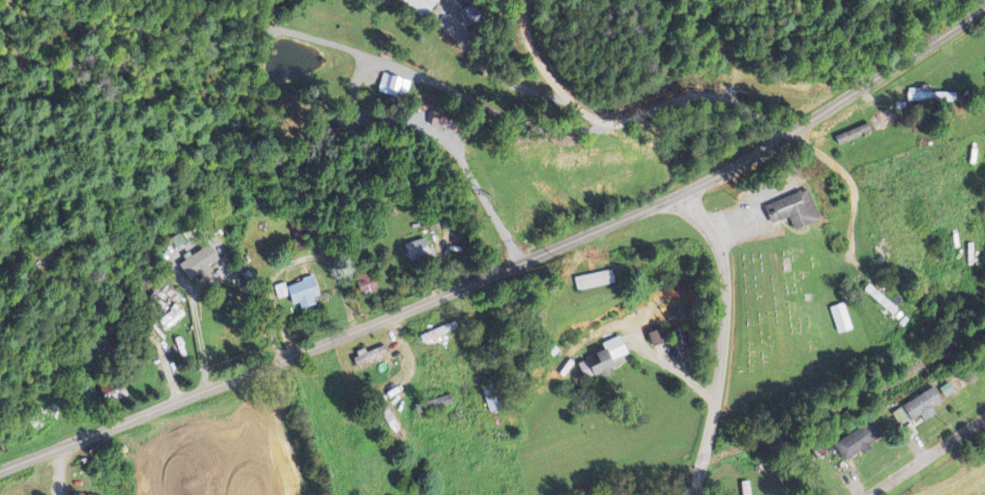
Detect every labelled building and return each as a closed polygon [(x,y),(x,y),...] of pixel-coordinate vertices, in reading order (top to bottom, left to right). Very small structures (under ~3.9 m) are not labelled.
[(421,21),(437,3),(434,0),(398,0),(421,21)] [(403,99),(409,83),(383,74),(377,89),(403,99)] [(896,97),(908,91),(903,80),(891,86),(896,97)] [(930,94),(930,92),(907,92),(907,104),(956,103),(956,93),(930,94)] [(818,221),(806,189),(762,206),(769,225),(787,218),(792,231),(818,221)] [(434,257),(432,248),(426,250),(424,239),(403,245),(409,264),(434,257)] [(211,274),(208,266),(217,262),(210,248),(177,262),(186,281),(197,276),(199,280),(211,274)] [(377,292),(371,271),(354,276),(360,297),(377,292)] [(576,293),(614,284),(611,271),(573,279),(576,293)] [(298,304),(300,310),(315,306),(312,299),(318,297),(312,278),(285,286),(291,306),(298,304)] [(166,315),(179,296),(162,284),(149,303),(166,315)] [(828,309),(837,335),(851,330),(842,304),(828,309)] [(161,325),(166,331),(185,317),(179,309),(168,317),(169,319),(161,325)] [(601,344),(604,352),(577,363),(585,383),(629,365),(618,337),(601,344)] [(351,359),(355,369),(386,355),(382,347),(364,355),(363,353),(351,359)] [(890,411),(897,427),(923,415),(922,412),(940,404),(933,390),(890,411)] [(832,446),(843,462),(881,439),(871,422),(832,446)]
